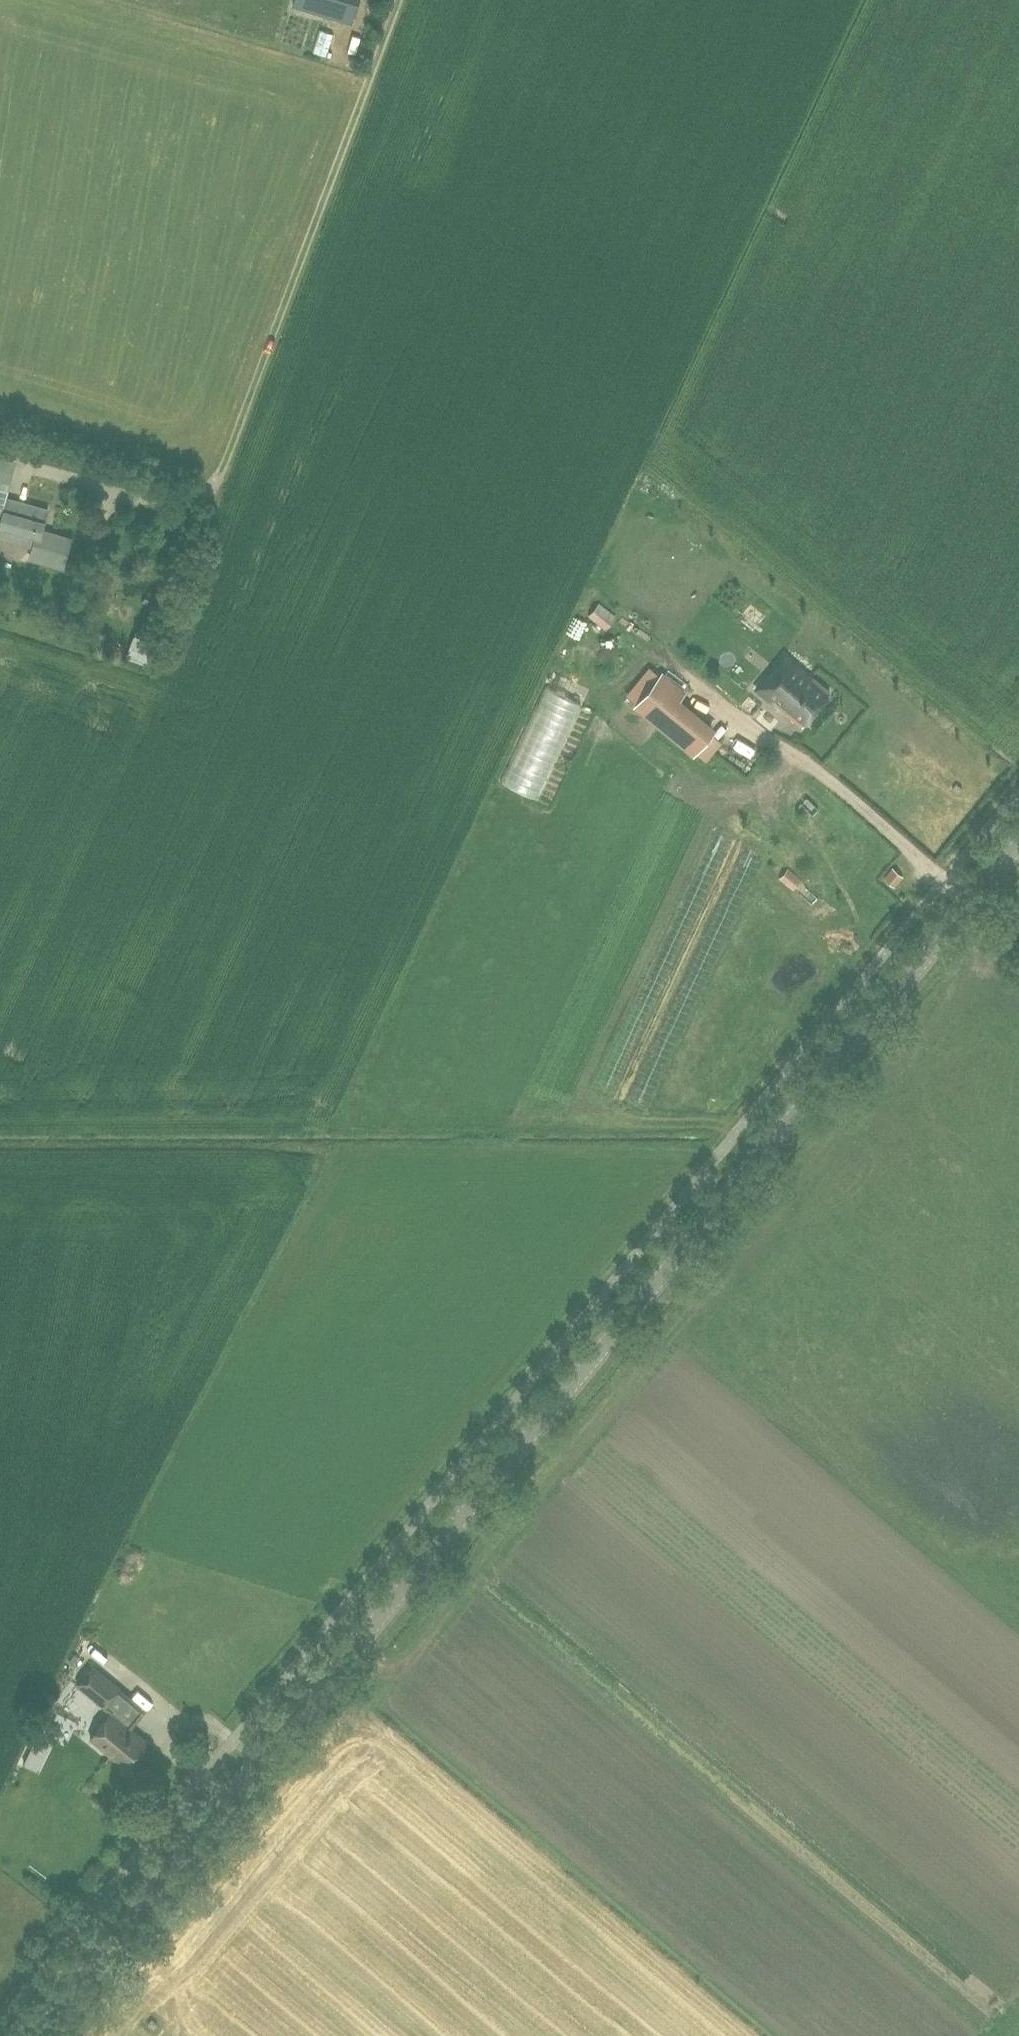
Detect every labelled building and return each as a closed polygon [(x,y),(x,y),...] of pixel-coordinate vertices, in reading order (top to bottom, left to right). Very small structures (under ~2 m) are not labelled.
[(294,4),(308,9),(311,0),(295,0),(294,4)] [(1,520),(10,483),(0,481),(0,520),(1,520)] [(64,534),(44,528),(50,506),(10,495),(0,532),(0,539),(32,547),(28,560),(64,570),(74,536),(64,534)] [(107,536),(130,544),(134,533),(120,528),(111,525),(107,536)] [(767,676),(757,688),(802,726),(830,692),(785,654),(775,667),(779,670),(771,679),(767,676)] [(694,753),(712,731),(677,703),(684,693),(662,675),(636,706),(694,753)] [(101,1705),(105,1708),(120,1689),(121,1688),(92,1664),(76,1685),(88,1695),(101,1705)] [(91,1738),(127,1768),(148,1742),(111,1712),(91,1738)]
